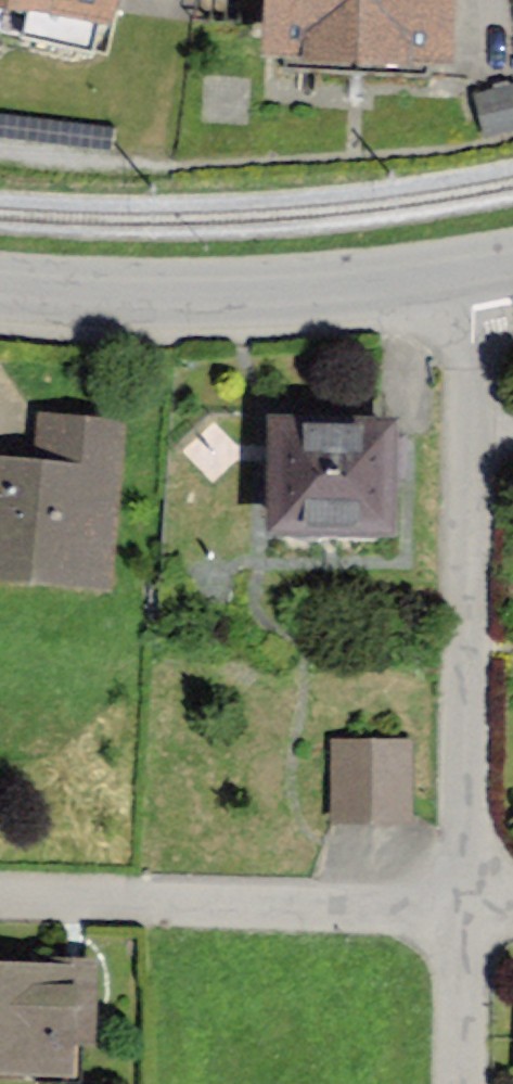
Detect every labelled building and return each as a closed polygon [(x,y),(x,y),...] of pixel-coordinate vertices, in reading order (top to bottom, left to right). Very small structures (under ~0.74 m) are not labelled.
[(430,0),(269,0),(268,30),(429,35),(430,0)] [(0,447),(0,577),(106,583),(115,413),(33,409),(31,449),(0,447)] [(381,419),(256,416),(253,527),(379,530),(381,419)] [(407,740),(329,739),(328,820),(406,821),(407,740)] [(86,1064),(91,962),(0,957),(0,1060),(86,1064)]
